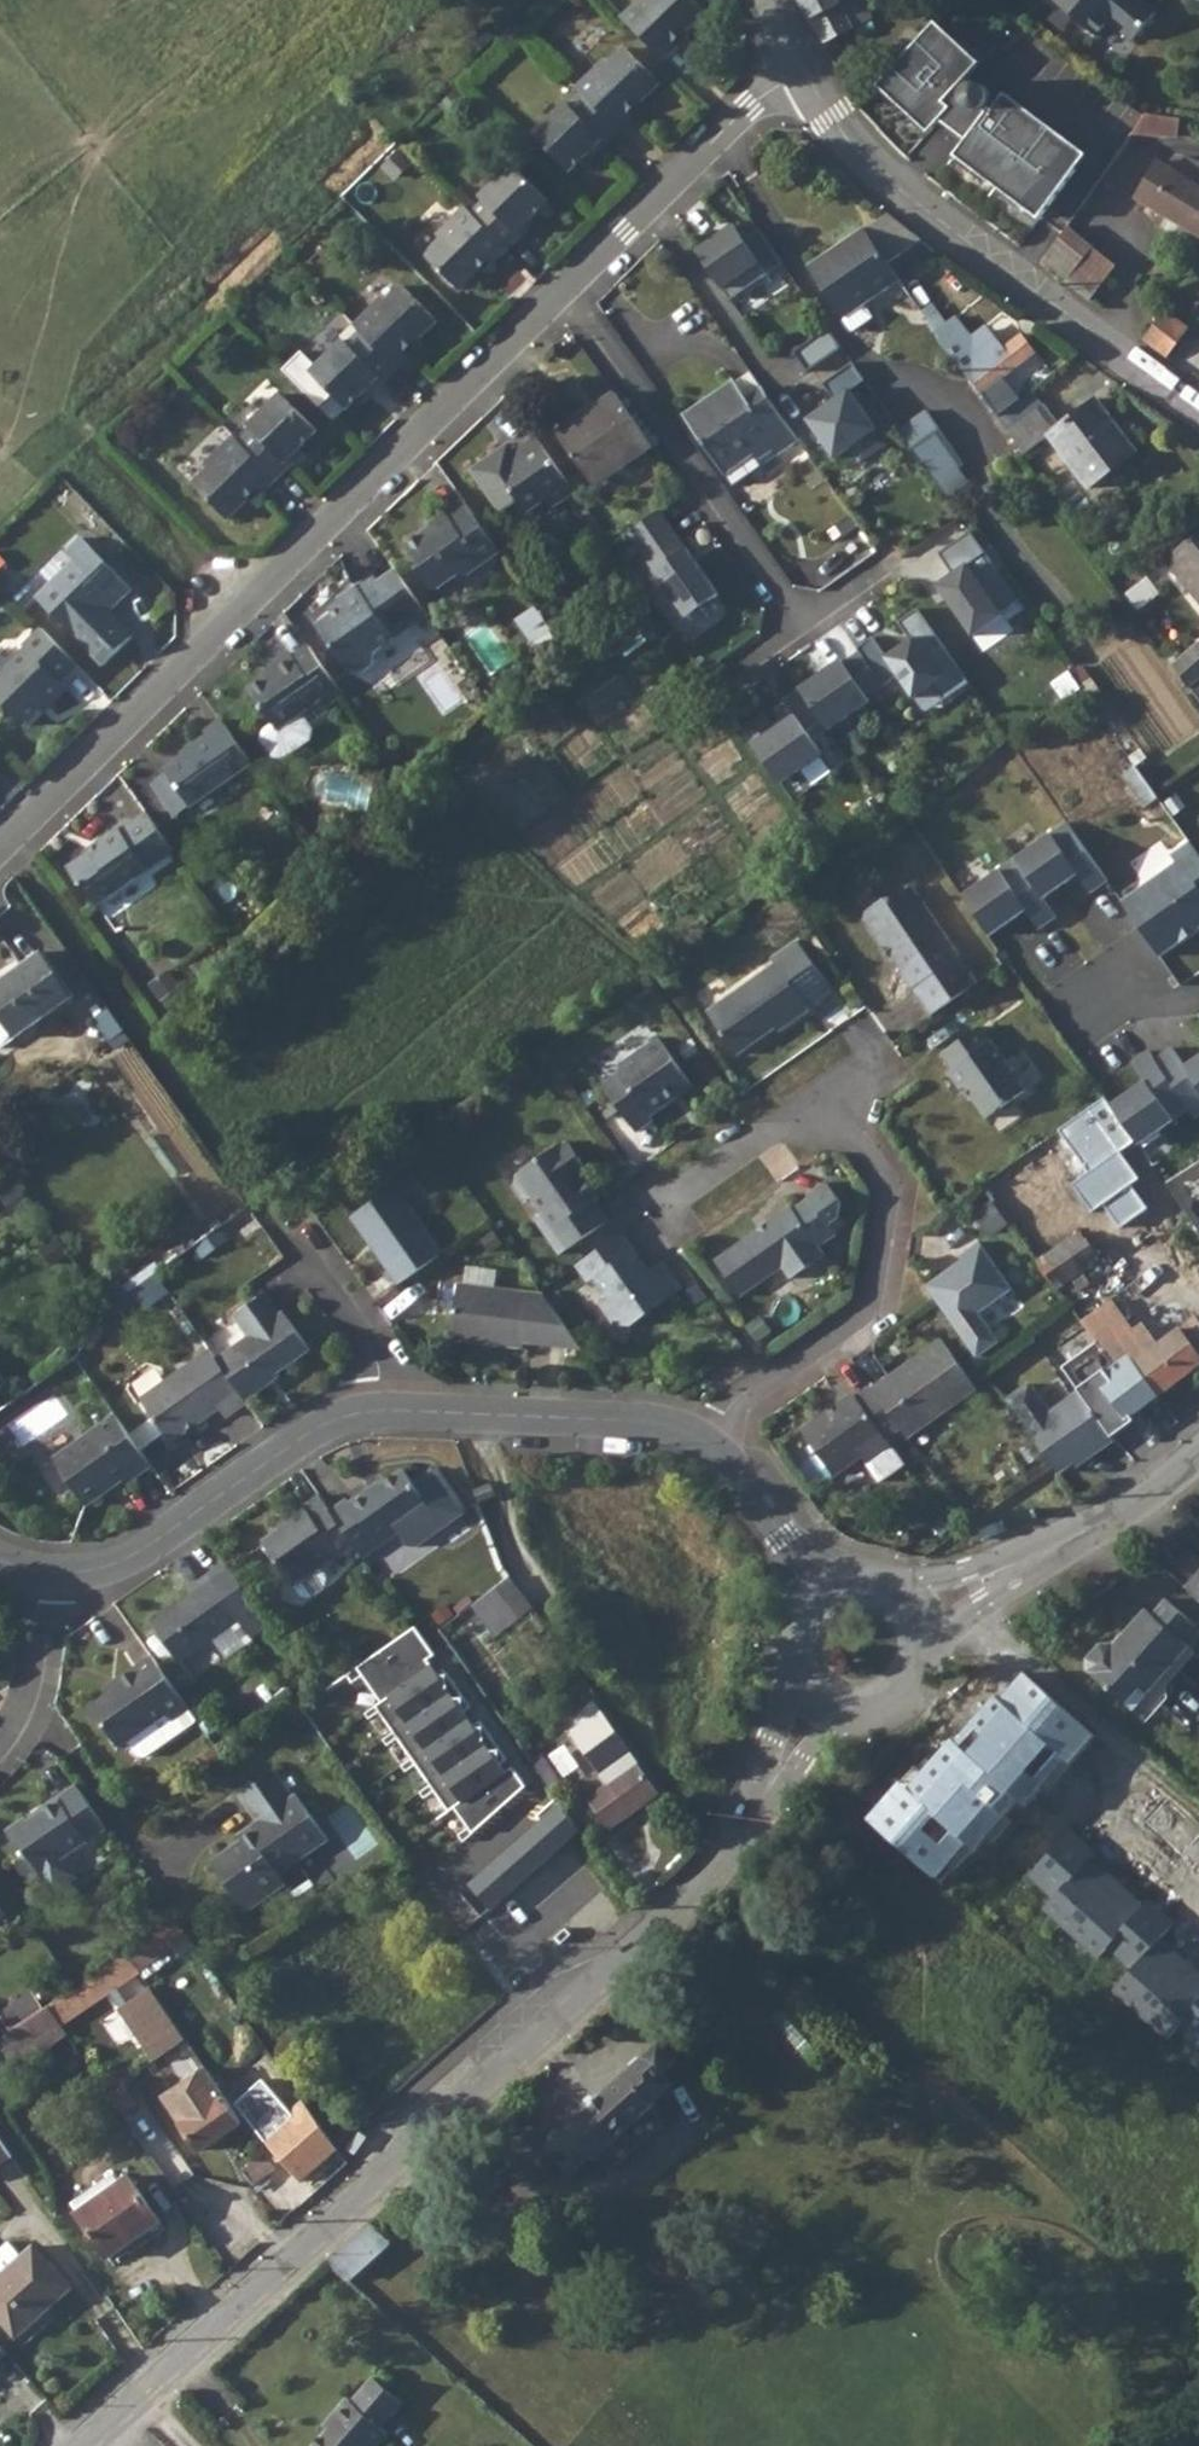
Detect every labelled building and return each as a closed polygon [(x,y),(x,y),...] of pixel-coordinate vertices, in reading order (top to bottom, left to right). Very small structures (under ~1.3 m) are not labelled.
[(623,19),(665,62),(679,48),(676,45),(706,14),(692,0),(643,0),(623,19)] [(823,43),(872,19),(862,0),(801,0),(823,43)] [(1099,36),(1112,21),(1135,40),(1158,12),(1144,0),(1056,0),(1099,36)] [(897,62),(875,86),(908,116),(912,111),(931,128),(939,121),(964,138),(954,153),(974,166),(973,168),(1017,200),(1018,199),(1038,212),(1072,165),(1068,162),(1078,147),(1002,93),(991,109),(984,105),(986,101),(987,96),(984,88),(978,84),(971,83),(966,85),(962,89),(958,86),(978,63),(934,22),(923,35),(897,62)] [(608,59),(578,88),(585,94),(621,131),(634,118),(630,114),(661,82),(626,47),(611,63),(608,59)] [(621,131),(585,94),(572,108),(568,103),(535,136),(571,173),(595,150),(599,154),(621,131)] [(1147,112),(1132,135),(1178,137),(1181,119),(1147,112)] [(1135,198),(1174,222),(1198,237),(1198,162),(1191,158),(1173,157),(1168,166),(1157,160),(1135,198)] [(484,203),(473,216),(508,250),(528,229),(525,226),(547,202),(512,167),(480,199),(484,203)] [(473,216),(466,208),(437,237),(441,241),(425,257),(459,291),(489,261),(494,264),(508,250),(473,216)] [(882,216),(864,228),(889,264),(920,242),(882,216)] [(787,261),(761,226),(748,236),(737,222),(699,250),(735,299),(787,261)] [(809,267),(853,331),(873,317),(864,304),(900,280),(889,264),(864,228),(809,267)] [(1062,238),(1043,264),(1066,281),(1075,270),(1093,247),(1070,228),(1062,238)] [(1075,270),(1066,281),(1091,300),(1117,267),(1093,247),(1075,270)] [(384,300),(356,328),(362,333),(398,370),(410,357),(406,353),(437,322),(403,288),(388,303),(384,300)] [(1165,311),(1144,339),(1167,356),(1175,346),(1187,354),(1197,340),(1185,331),(1188,328),(1165,311)] [(955,327),(940,337),(982,394),(1037,353),(1022,334),(998,353),(988,339),(972,351),(955,327)] [(398,370),(362,333),(348,347),(345,344),(312,376),(348,411),(371,389),(375,393),(398,370)] [(852,363),(822,384),(834,401),(807,420),(834,459),(850,448),(861,464),(887,445),(850,391),(865,381),(852,363)] [(753,412),(744,398),(732,380),(683,415),(724,476),(769,446),(776,456),(800,440),(771,400),(753,412)] [(762,385),(744,398),(753,412),(771,400),(762,385)] [(556,433),(590,481),(607,470),(611,476),(651,449),(613,393),(556,433)] [(255,430),(242,444),(278,480),(300,458),(296,454),(319,431),(282,395),(251,427),(255,430)] [(1021,421),(1008,430),(1017,444),(1024,455),(1048,438),(1087,489),(1138,450),(1096,398),(1061,425),(1044,404),(1021,421)] [(926,410),(898,430),(925,467),(952,447),(926,410)] [(1013,412),(1000,421),(1008,430),(1021,421),(1013,412)] [(573,492),(534,435),(513,448),(518,455),(508,461),(500,450),(471,469),(499,511),(516,500),(525,512),(547,497),(553,505),(573,492)] [(242,444),(236,437),(208,466),(211,470),(196,486),(230,520),(260,490),(264,495),(278,480),(242,444)] [(952,447),(925,467),(936,483),(964,463),(952,447)] [(607,470),(590,481),(595,488),(611,476),(607,470)] [(418,564),(417,568),(431,587),(435,588),(456,574),(465,575),(497,552),(461,500),(427,525),(429,528),(404,546),(418,564)] [(658,511),(626,533),(685,617),(717,595),(695,565),(658,511)] [(1017,601),(969,531),(937,553),(952,574),(936,585),(971,637),(1001,616),(999,613),(1017,601)] [(1162,559),(1198,602),(1198,531),(1162,559)] [(76,561),(38,599),(104,665),(132,636),(114,617),(105,627),(100,621),(130,589),(81,540),(67,552),(76,561)] [(431,587),(417,568),(416,573),(427,587),(431,587)] [(757,568),(746,576),(753,587),(764,579),(757,568)] [(425,615),(394,571),(377,583),(372,575),(341,597),(340,604),(343,608),(324,621),(320,634),(344,667),(361,672),(373,663),(373,651),(425,615)] [(809,682),(799,690),(821,722),(827,730),(868,702),(866,698),(898,676),(913,698),(931,685),(942,701),(968,683),(916,609),(904,617),(896,622),(909,639),(885,656),(873,638),(856,650),(858,653),(842,664),(840,661),(809,682)] [(42,627),(23,647),(25,649),(0,674),(0,694),(6,700),(6,708),(23,725),(49,701),(52,705),(68,689),(60,680),(66,676),(78,664),(42,627)] [(1081,644),(1066,654),(1080,675),(1096,664),(1081,644)] [(1175,666),(1191,689),(1198,681),(1198,645),(1175,666)] [(340,693),(306,646),(290,659),(287,655),(274,666),(276,669),(248,689),(271,723),(260,730),(258,740),(270,757),(279,758),(307,739),(308,730),(296,713),(317,698),(324,704),(340,693)] [(1069,674),(1055,683),(1065,698),(1079,689),(1069,674)] [(1191,689),(1198,700),(1198,681),(1191,689)] [(805,733),(821,722),(799,690),(782,702),(790,713),(793,717),(780,726),(773,731),(763,715),(755,721),(740,731),(778,786),(821,756),(805,733)] [(777,722),(780,726),(793,717),(790,713),(777,722)] [(166,773),(167,774),(191,808),(251,764),(221,722),(205,735),(206,738),(192,748),(194,752),(166,773)] [(1159,798),(1135,766),(1122,776),(1145,808),(1159,798)] [(191,808),(167,774),(153,785),(177,818),(191,808)] [(173,852),(146,815),(121,833),(118,829),(98,842),(99,845),(67,868),(81,886),(83,886),(98,905),(173,852)] [(1069,829),(1018,865),(1045,905),(1080,881),(1093,899),(1110,887),(1069,829)] [(1124,908),(1135,923),(1158,956),(1182,939),(1180,937),(1192,928),(1194,929),(1198,926),(1198,855),(1190,842),(1171,855),(1177,863),(1146,885),(1144,894),(1124,908)] [(1018,865),(966,901),(994,941),(1028,917),(1042,935),(1059,924),(1045,905),(1018,865)] [(862,909),(861,917),(878,941),(884,943),(891,953),(889,957),(909,986),(910,985),(928,1010),(973,979),(956,953),(908,886),(890,897),(881,895),(862,909)] [(733,1049),(770,1023),(784,1013),(788,1018),(803,1006),(801,1001),(823,986),(790,938),(766,954),(770,960),(703,1008),(733,1049)] [(15,1039),(73,997),(41,953),(15,972),(0,982),(0,1049),(15,1039)] [(784,1013),(770,1023),(774,1027),(788,1018),(784,1013)] [(948,1067),(961,1086),(965,1084),(971,1092),(984,1112),(1024,1085),(980,1022),(940,1049),(952,1064),(948,1067)] [(615,1072),(599,1084),(632,1129),(649,1117),(647,1114),(666,1100),(666,1094),(674,1087),(679,1090),(687,1084),(653,1035),(616,1064),(615,1072)] [(1152,1058),(1188,1108),(1196,1118),(1198,1116),(1198,1052),(1182,1064),(1169,1046),(1152,1058)] [(1143,1080),(1106,1106),(1131,1140),(1136,1144),(1188,1108),(1152,1058),(1146,1050),(1130,1061),(1143,1080)] [(1131,1140),(1106,1106),(1102,1101),(1060,1131),(1089,1172),(1072,1185),(1092,1214),(1101,1208),(1117,1230),(1147,1208),(1130,1184),(1136,1180),(1115,1151),(1131,1140)] [(578,1171),(569,1160),(573,1157),(570,1152),(561,1140),(556,1143),(555,1142),(513,1171),(511,1181),(519,1192),(528,1194),(539,1208),(531,1214),(556,1250),(603,1216),(587,1194),(592,1190),(578,1171)] [(788,1204),(713,1256),(739,1291),(779,1263),(788,1275),(821,1252),(815,1243),(832,1232),(825,1222),(836,1215),(837,1202),(823,1181),(804,1194),(807,1197),(790,1208),(788,1204)] [(371,1246),(396,1280),(438,1250),(390,1182),(347,1212),(366,1237),(369,1235),(376,1243),(371,1246)] [(1059,1214),(1023,1240),(1036,1259),(1068,1237),(1065,1233),(1070,1229),(1059,1214)] [(619,1229),(576,1260),(587,1277),(593,1273),(606,1291),(596,1298),(610,1319),(629,1320),(665,1295),(646,1268),(619,1229)] [(1080,1231),(1037,1261),(1048,1275),(1058,1289),(1071,1281),(1079,1291),(1105,1272),(1105,1270),(1099,1262),(1101,1260),(1080,1231)] [(960,1254),(922,1280),(974,1353),(996,1338),(975,1308),(1009,1284),(975,1238),(958,1250),(960,1254)] [(659,1259),(646,1268),(665,1295),(677,1285),(659,1259)] [(131,1283),(148,1309),(174,1291),(157,1265),(131,1283)] [(467,1281),(500,1284),(501,1271),(468,1268),(467,1281)] [(1140,1286),(1130,1273),(1120,1282),(1112,1273),(1105,1278),(1130,1308),(1137,1302),(1130,1294),(1140,1286)] [(578,1345),(539,1290),(454,1280),(446,1337),(520,1344),(521,1340),(578,1345)] [(248,1336),(237,1344),(266,1385),(311,1353),(293,1327),(289,1329),(265,1294),(233,1315),(248,1336)] [(1081,1321),(1095,1342),(1103,1353),(1110,1363),(1126,1352),(1158,1396),(1198,1366),(1198,1352),(1181,1328),(1157,1347),(1141,1324),(1133,1330),(1126,1320),(1111,1300),(1081,1321)] [(1181,1328),(1198,1352),(1198,1318),(1198,1316),(1181,1328)] [(938,1336),(868,1383),(897,1425),(904,1434),(973,1386),(938,1336)] [(1129,1419),(1158,1396),(1126,1352),(1110,1363),(1103,1353),(1095,1342),(1061,1367),(1078,1390),(1110,1435),(1130,1420),(1129,1419)] [(237,1344),(216,1358),(246,1402),(268,1388),(266,1385),(237,1344)] [(216,1358),(211,1352),(141,1400),(171,1442),(219,1409),(225,1417),(246,1402),(216,1358)] [(1028,1382),(1005,1398),(1057,1471),(1093,1445),(1095,1449),(1112,1437),(1110,1435),(1078,1390),(1048,1410),(1028,1382)] [(897,1425),(868,1383),(854,1393),(850,1389),(799,1424),(831,1469),(856,1451),(862,1459),(875,1479),(901,1461),(883,1435),(897,1425)] [(151,1467),(116,1416),(54,1459),(87,1506),(106,1494),(103,1489),(122,1477),(126,1484),(151,1467)] [(368,1494),(351,1506),(379,1545),(396,1532),(407,1548),(416,1549),(464,1516),(434,1472),(414,1486),(404,1472),(370,1495),(368,1494)] [(490,1482),(472,1487),(477,1501),(494,1495),(490,1482)] [(332,1513),(325,1503),(319,1494),(302,1504),(284,1516),(288,1521),(262,1539),(292,1583),(299,1593),(305,1596),(311,1595),(323,1587),(325,1574),(319,1565),(335,1554),(336,1556),(355,1544),(332,1513)] [(349,1502),(332,1513),(355,1544),(363,1556),(379,1545),(351,1506),(349,1502)] [(1179,1587),(1198,1605),(1198,1566),(1179,1587)] [(197,1591),(154,1623),(181,1661),(241,1618),(209,1573),(193,1585),(197,1591)] [(1174,1604),(1142,1582),(1130,1600),(1163,1622),(1174,1604)] [(493,1589),(470,1606),(493,1639),(516,1621),(493,1589)] [(1130,1600),(1123,1595),(1103,1624),(1108,1627),(1101,1638),(1095,1635),(1093,1633),(1082,1635),(1071,1652),(1073,1664),(1115,1692),(1128,1673),(1135,1678),(1170,1627),(1163,1622),(1130,1600)] [(1108,1627),(1103,1624),(1095,1635),(1101,1638),(1108,1627)] [(414,1627),(355,1666),(381,1702),(376,1709),(449,1809),(444,1815),(464,1843),(526,1786),(513,1767),(504,1773),(424,1661),(433,1653),(414,1627)] [(198,1678),(229,1658),(219,1642),(188,1662),(198,1678)] [(190,1709),(153,1657),(120,1682),(122,1686),(90,1709),(104,1727),(106,1726),(123,1749),(132,1742),(141,1754),(147,1755),(188,1726),(180,1716),(190,1709)] [(1089,1737),(1019,1676),(955,1748),(950,1743),(909,1790),(894,1783),(862,1819),(935,1883),(1013,1795),(1027,1808),(1089,1737)] [(593,1701),(562,1723),(596,1770),(627,1747),(593,1701)] [(190,1709),(180,1716),(188,1726),(198,1719),(190,1709)] [(627,1747),(596,1770),(606,1784),(586,1799),(607,1830),(650,1799),(657,1794),(659,1794),(627,1747)] [(210,1863),(247,1916),(285,1888),(279,1878),(327,1843),(294,1796),(291,1797),(273,1772),(237,1797),(255,1823),(247,1828),(251,1834),(210,1863)] [(108,1828),(78,1785),(59,1798),(60,1800),(34,1818),(28,1816),(8,1830),(25,1856),(29,1854),(42,1872),(108,1828)] [(657,1794),(650,1799),(656,1809),(664,1803),(657,1794)] [(466,1884),(486,1911),(579,1831),(562,1803),(466,1884)] [(1096,1852),(1066,1826),(1025,1875),(1051,1898),(1044,1908),(1099,1958),(1106,1949),(1130,1967),(1155,1940),(1173,1921),(1149,1898),(1141,1902),(1090,1859),(1096,1852)] [(523,1918),(490,1948),(527,1989),(559,1959),(523,1918)] [(177,1919),(128,1953),(145,1978),(195,1944),(177,1919)] [(1155,1940),(1130,1967),(1108,1992),(1165,2042),(1174,2034),(1198,2055),(1198,2053),(1198,1978),(1155,1940)] [(77,1987),(68,1992),(81,2010),(107,1994),(115,2004),(148,1983),(145,1978),(128,1953),(77,1987)] [(185,2039),(148,1983),(115,2004),(151,2060),(185,2039)] [(32,1995),(17,2005),(27,2020),(42,2010),(32,1995)] [(2,2015),(12,2030),(27,2020),(17,2005),(2,2015)] [(0,2039),(0,2049),(2,2048),(10,2043),(20,2058),(28,2070),(46,2058),(49,2047),(67,2035),(47,2007),(42,2010),(27,2020),(12,2030),(0,2039)] [(595,2158),(600,2154),(654,2105),(659,2100),(657,2098),(674,2084),(664,2072),(679,2059),(661,2040),(534,2153),(551,2172),(561,2163),(572,2174),(593,2155),(595,2158)] [(10,2043),(2,2048),(12,2063),(20,2058),(10,2043)] [(168,2101),(152,2113),(168,2137),(184,2125),(200,2150),(243,2121),(205,2066),(164,2094),(168,2101)] [(338,2149),(302,2097),(259,2136),(300,2182),(338,2149)] [(654,2105),(600,2154),(613,2169),(667,2121),(654,2105)] [(263,2152),(242,2170),(255,2185),(275,2169),(263,2152)] [(113,2171),(67,2203),(111,2266),(166,2227),(129,2174),(120,2181),(113,2171)] [(268,2177),(256,2189),(276,2210),(288,2199),(268,2177)] [(367,2227),(327,2263),(346,2281),(385,2245),(367,2227)] [(16,2337),(70,2286),(32,2245),(0,2274),(0,2319),(16,2337)] [(312,2445),(376,2445),(383,2437),(377,2431),(399,2405),(370,2380),(352,2401),(347,2398),(319,2430),(323,2433),(312,2445)]
